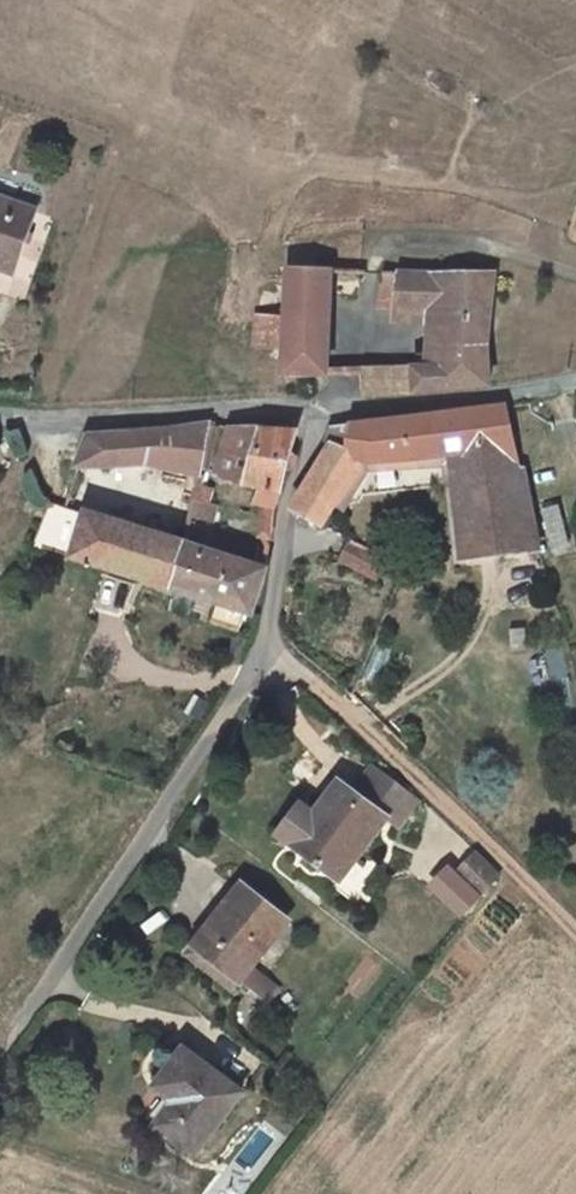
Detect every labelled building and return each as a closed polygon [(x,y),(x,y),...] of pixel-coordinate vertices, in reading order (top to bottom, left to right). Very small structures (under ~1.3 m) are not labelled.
[(16,275),(32,213),(0,205),(0,271),(16,275)] [(332,372),(336,269),(293,267),(290,316),(262,315),(260,349),(289,349),(288,374),(332,372)] [(402,367),(402,394),(488,384),(487,365),(488,334),(491,303),(498,272),(383,269),(383,298),(403,299),(438,300),(437,318),(433,366),(402,367)] [(403,317),(437,318),(438,300),(403,299),(403,317)] [(365,369),(366,396),(402,394),(402,367),(365,369)] [(517,489),(525,490),(507,404),(335,428),(328,439),(336,445),(296,503),(333,522),(345,504),(352,508),(383,459),(468,452),(471,484),(517,489)] [(192,494),(211,424),(157,427),(146,462),(184,472),(180,490),(192,494)] [(146,462),(157,427),(91,433),(78,466),(146,462)] [(262,501),(279,504),(298,430),(239,434),(225,432),(212,476),(265,485),(262,501)] [(530,553),(517,489),(471,484),(479,558),(530,553)] [(214,518),(218,501),(192,494),(187,512),(214,518)] [(138,574),(171,584),(181,538),(64,501),(49,498),(33,543),(105,564),(138,574)] [(546,511),(554,547),(566,545),(558,509),(546,511)] [(171,584),(216,598),(246,607),(251,609),(263,563),(181,538),(171,584)] [(386,577),(397,556),(363,538),(352,560),(386,577)] [(237,630),(246,607),(216,598),(209,621),(237,630)] [(368,765),(347,791),(378,815),(393,828),(413,801),(368,765)] [(378,815),(347,791),(333,781),(308,816),(294,804),(273,833),(287,844),(333,880),(378,815)] [(462,871),(485,891),(501,871),(479,851),(462,871)] [(244,881),(191,950),(233,982),(239,974),(268,997),(278,982),(248,958),(284,912),(244,881)] [(176,1091),(152,1119),(193,1149),(240,1087),(182,1044),(158,1076),(176,1091)]
